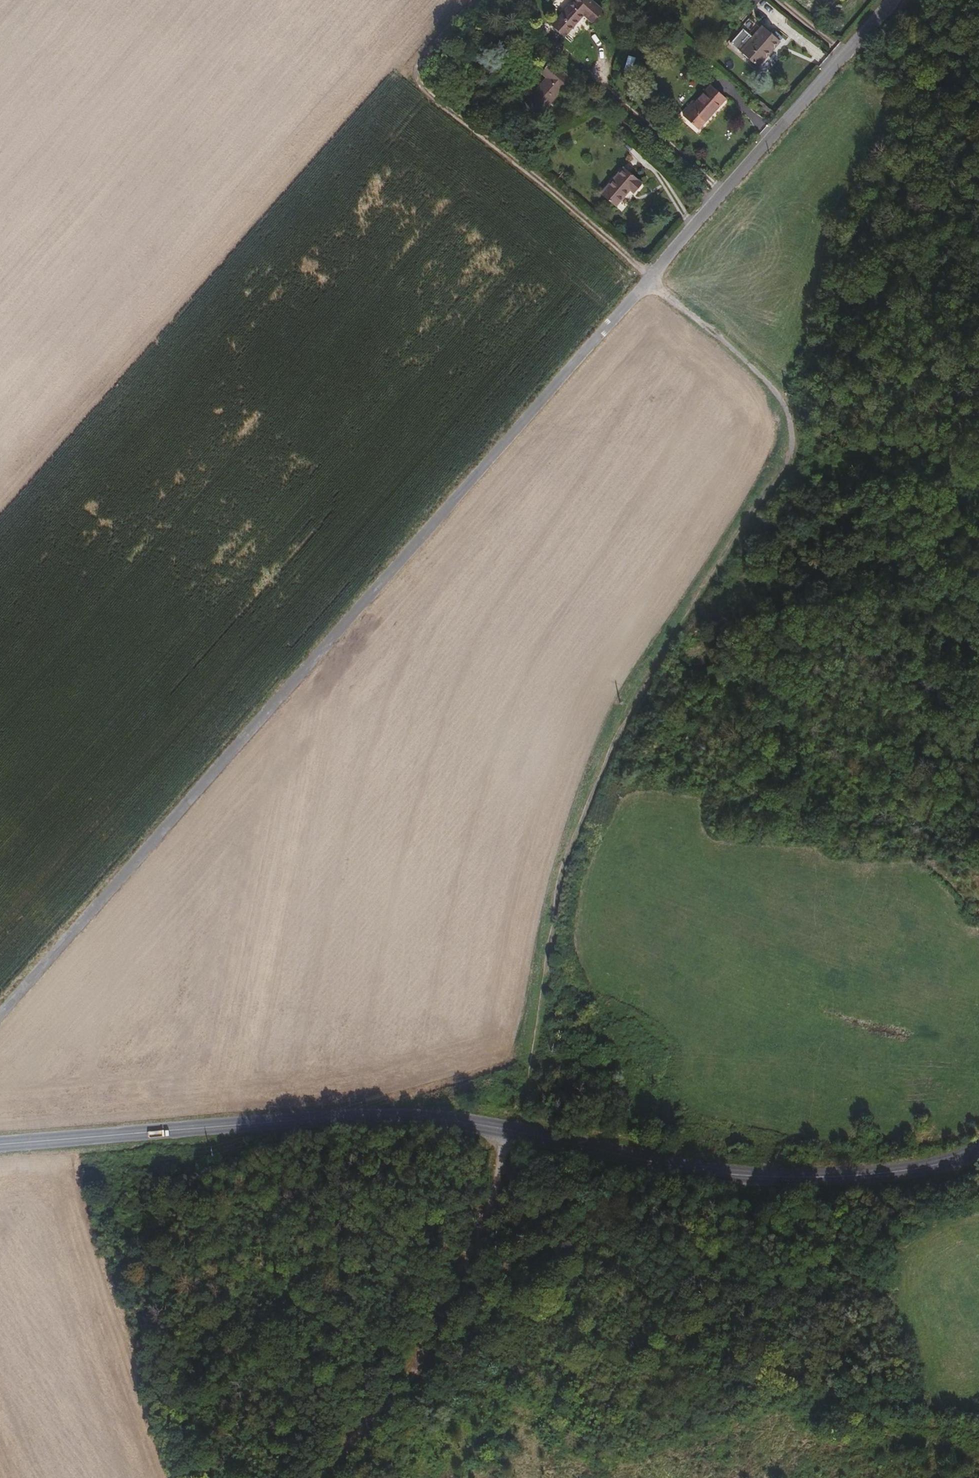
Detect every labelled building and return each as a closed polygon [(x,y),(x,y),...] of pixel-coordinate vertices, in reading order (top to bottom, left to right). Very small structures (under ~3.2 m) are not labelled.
[(588,0),(572,0),(549,26),(561,38),(580,15),(588,23),(600,10),(588,0)] [(739,30),(727,43),(754,67),(775,44),(757,28),(748,38),(739,30)] [(535,118),(557,91),(561,91),(569,82),(548,63),(538,74),(544,79),(520,104),(535,118)] [(706,85),(678,116),(693,130),(721,99),(706,85)] [(527,153),(538,147),(534,139),(523,144),(527,153)] [(622,162),(594,193),(611,207),(625,191),(629,195),(642,180),(622,162)] [(785,497),(793,486),(785,480),(777,491),(785,497)]
